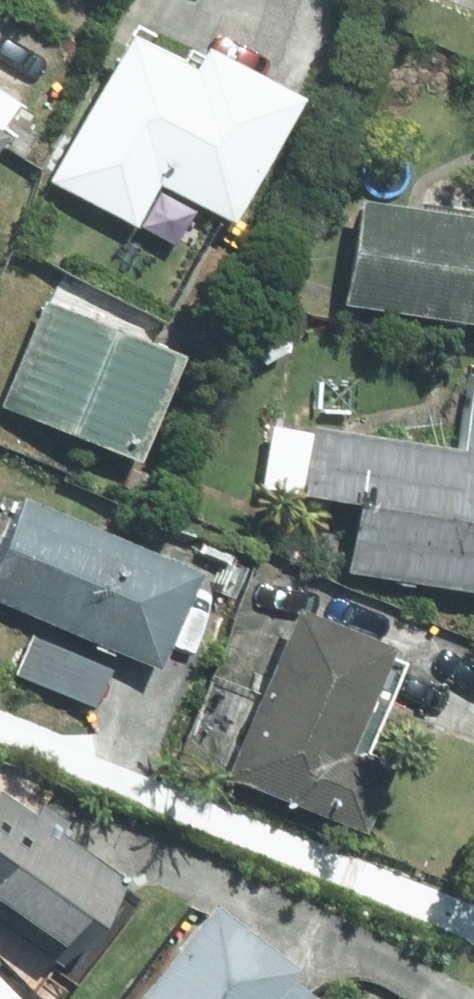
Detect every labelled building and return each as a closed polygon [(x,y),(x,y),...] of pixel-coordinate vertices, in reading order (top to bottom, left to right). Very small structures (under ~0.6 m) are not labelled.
[(148,188),(223,225),(290,92),(124,10),(38,183),(128,228),(148,188)] [(473,326),(473,220),(346,201),(331,305),(473,326)] [(128,468),(174,358),(40,302),(0,398),(0,415),(128,468)] [(473,597),(473,374),(467,373),(454,453),(264,423),(254,489),(347,503),(336,576),(473,597)] [(189,570),(7,493),(0,509),(0,614),(144,675),(189,570)] [(359,757),(397,663),(376,655),(381,640),(289,603),(217,781),(360,838),(388,769),(359,757)] [(50,959),(118,850),(0,777),(0,928),(50,959)] [(287,970),(197,905),(129,998),(266,998),(287,970)]
